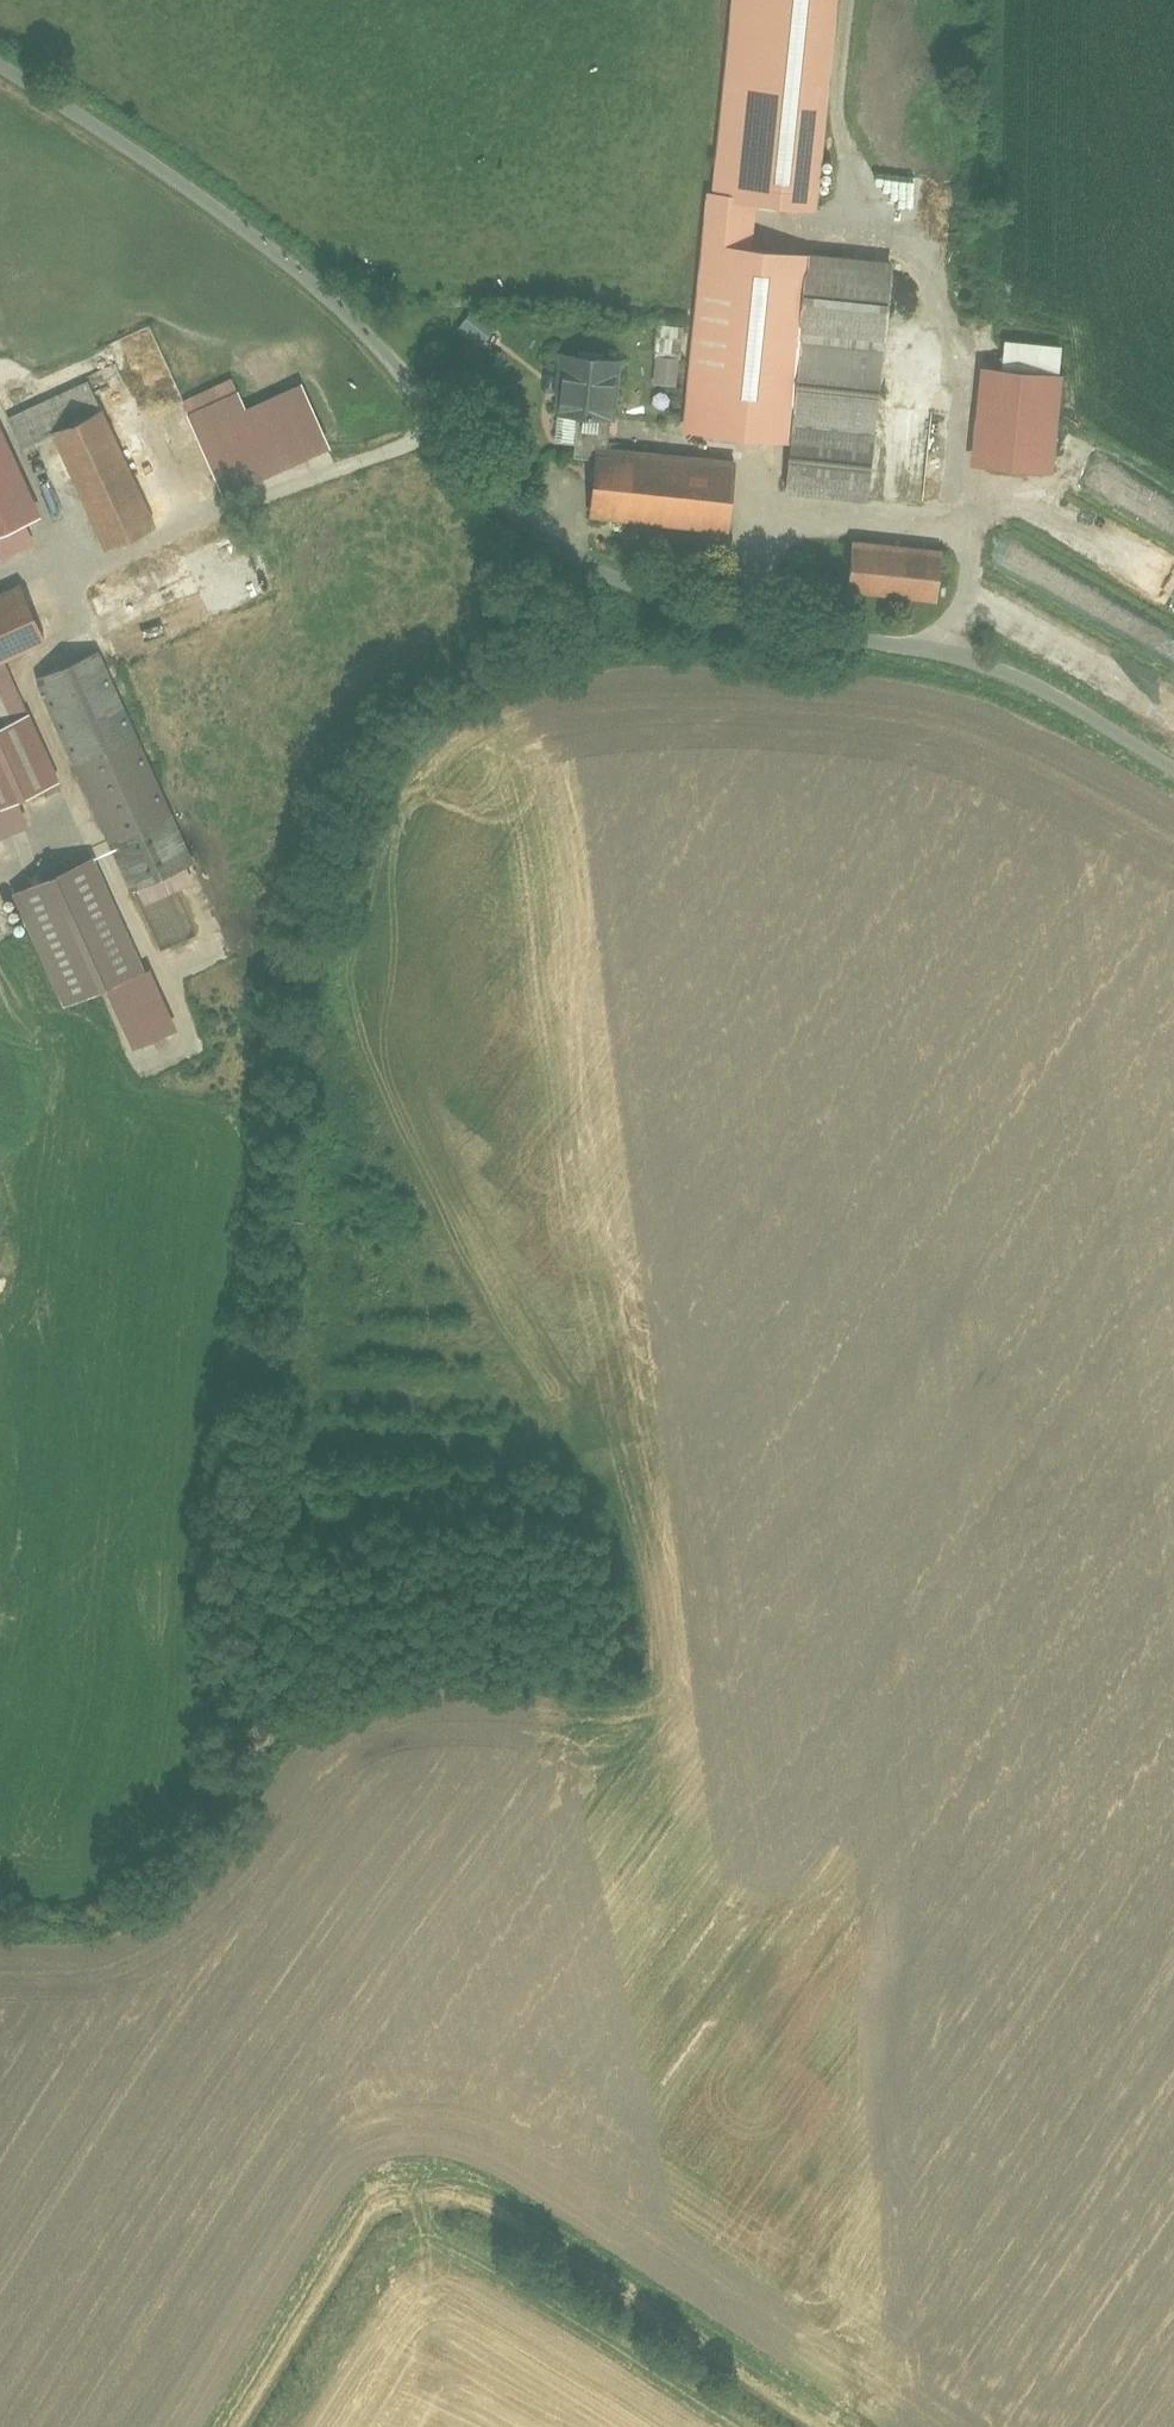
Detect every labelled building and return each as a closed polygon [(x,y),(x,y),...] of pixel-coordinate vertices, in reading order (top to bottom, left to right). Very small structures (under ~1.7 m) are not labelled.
[(718,189),(759,194),(830,202),(853,0),(740,0),(718,189)] [(715,189),(710,239),(754,244),(759,194),(718,189),(715,189)] [(688,425),(798,438),(801,417),(810,337),(811,326),(819,251),(754,244),(710,239),(688,425)] [(811,326),(899,336),(908,261),(819,251),(811,326)] [(475,305),(460,327),(485,344),(500,322),(475,305)] [(888,427),(891,427),(900,348),(810,337),(801,417),(888,427)] [(631,358),(567,351),(561,405),(625,413),(631,358)] [(680,384),(681,352),(658,352),(657,383),(680,384)] [(130,380),(122,362),(95,375),(97,379),(103,392),(130,380)] [(1073,372),(996,365),(988,459),(1065,466),(1073,372)] [(191,397),(197,410),(249,386),(243,373),(191,397)] [(249,386),(197,410),(235,492),(345,442),(315,377),(257,404),(249,386)] [(97,379),(17,416),(29,441),(108,404),(103,392),(97,379)] [(51,510),(0,391),(0,532),(51,510)] [(119,551),(166,529),(110,408),(63,429),(119,551)] [(793,484),(880,494),(888,427),(801,417),(798,438),(793,484)] [(752,465),(609,449),(601,516),(744,532),(752,465)] [(958,552),(865,541),(860,589),(953,600),(958,552)] [(16,657),(58,639),(34,584),(0,599),(0,663),(16,657)] [(107,648),(45,676),(139,881),(200,853),(107,648)] [(68,779),(16,657),(0,663),(0,809),(30,796),(68,779)] [(41,823),(30,796),(0,809),(0,841),(41,823)] [(105,854),(27,890),(77,1001),(155,965),(105,854)]
